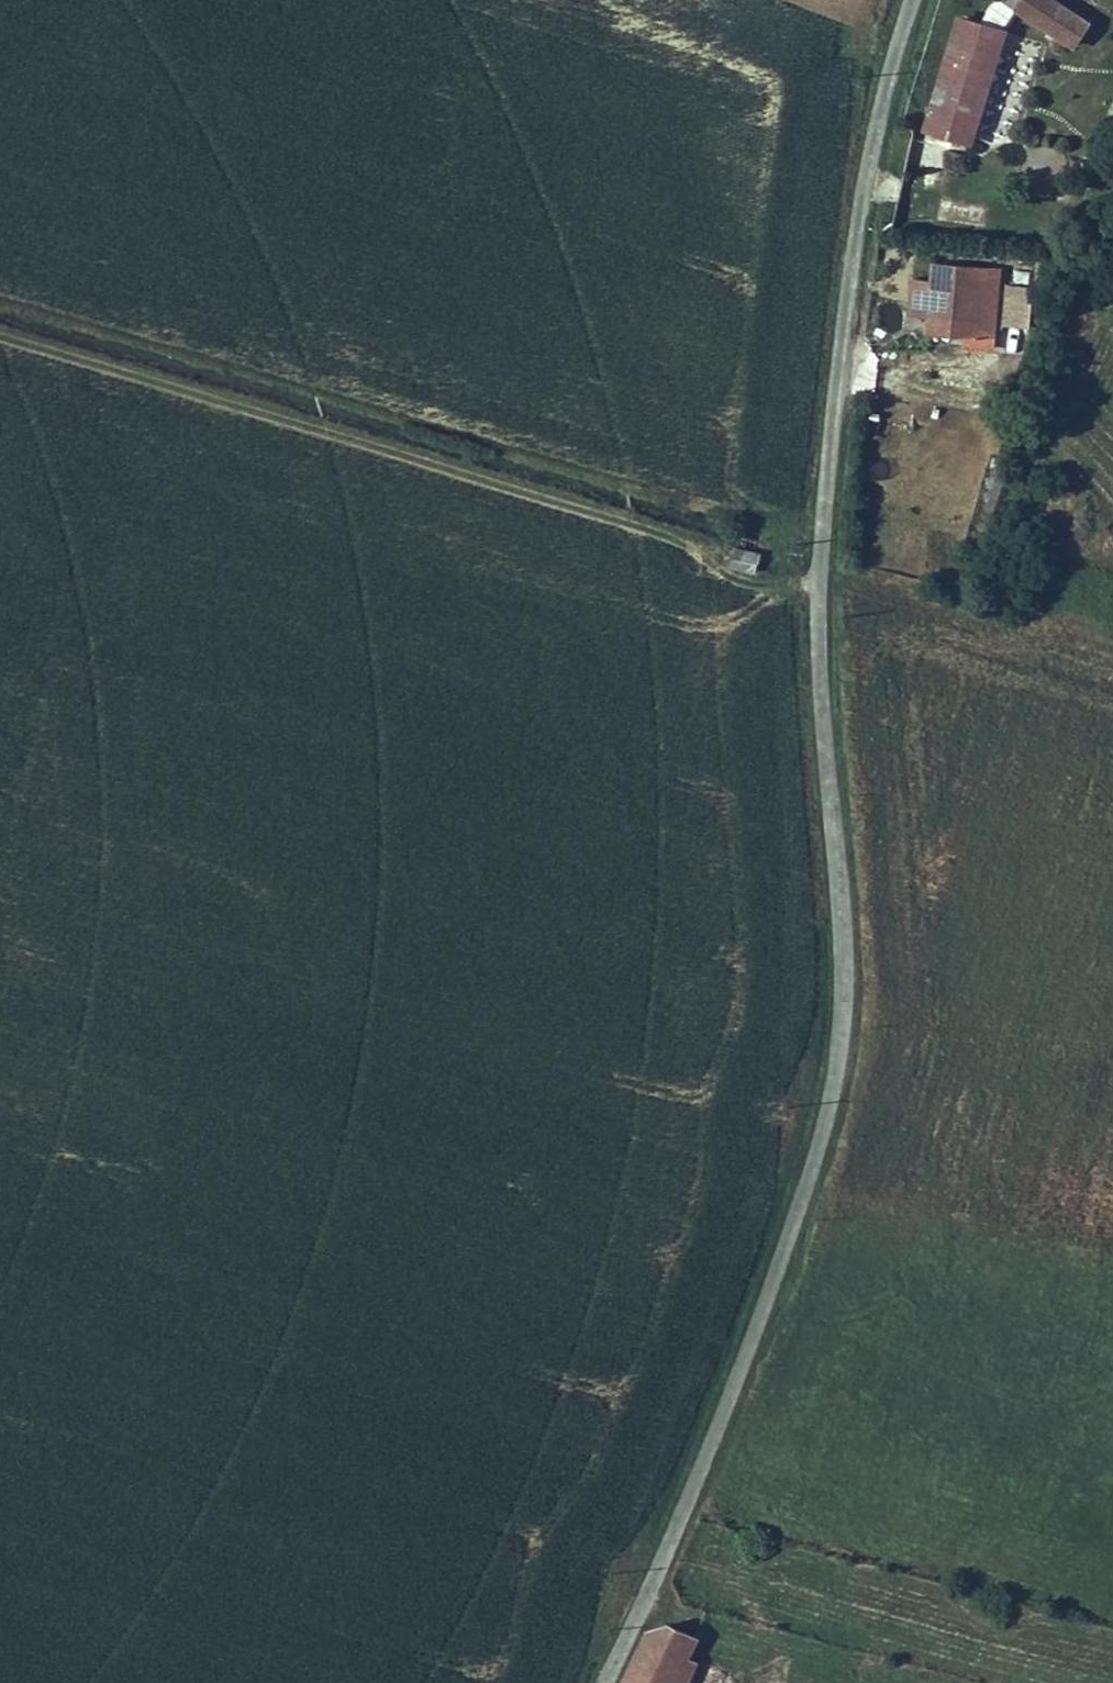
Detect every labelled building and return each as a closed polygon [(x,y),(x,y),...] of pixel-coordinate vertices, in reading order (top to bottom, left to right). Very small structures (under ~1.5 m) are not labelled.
[(1067,32),(1084,8),(1073,0),(1022,0),(1067,32)] [(994,14),(953,2),(924,114),(964,124),(994,14)] [(899,289),(917,291),(966,296),(969,268),(904,259),(899,289)] [(966,296),(917,291),(916,303),(964,307),(966,296)] [(731,563),(758,566),(760,548),(733,545),(731,563)] [(603,1682),(629,1682),(630,1680),(636,1682),(656,1682),(662,1669),(669,1671),(681,1647),(675,1643),(685,1625),(682,1623),(657,1611),(637,1614),(603,1682)]
